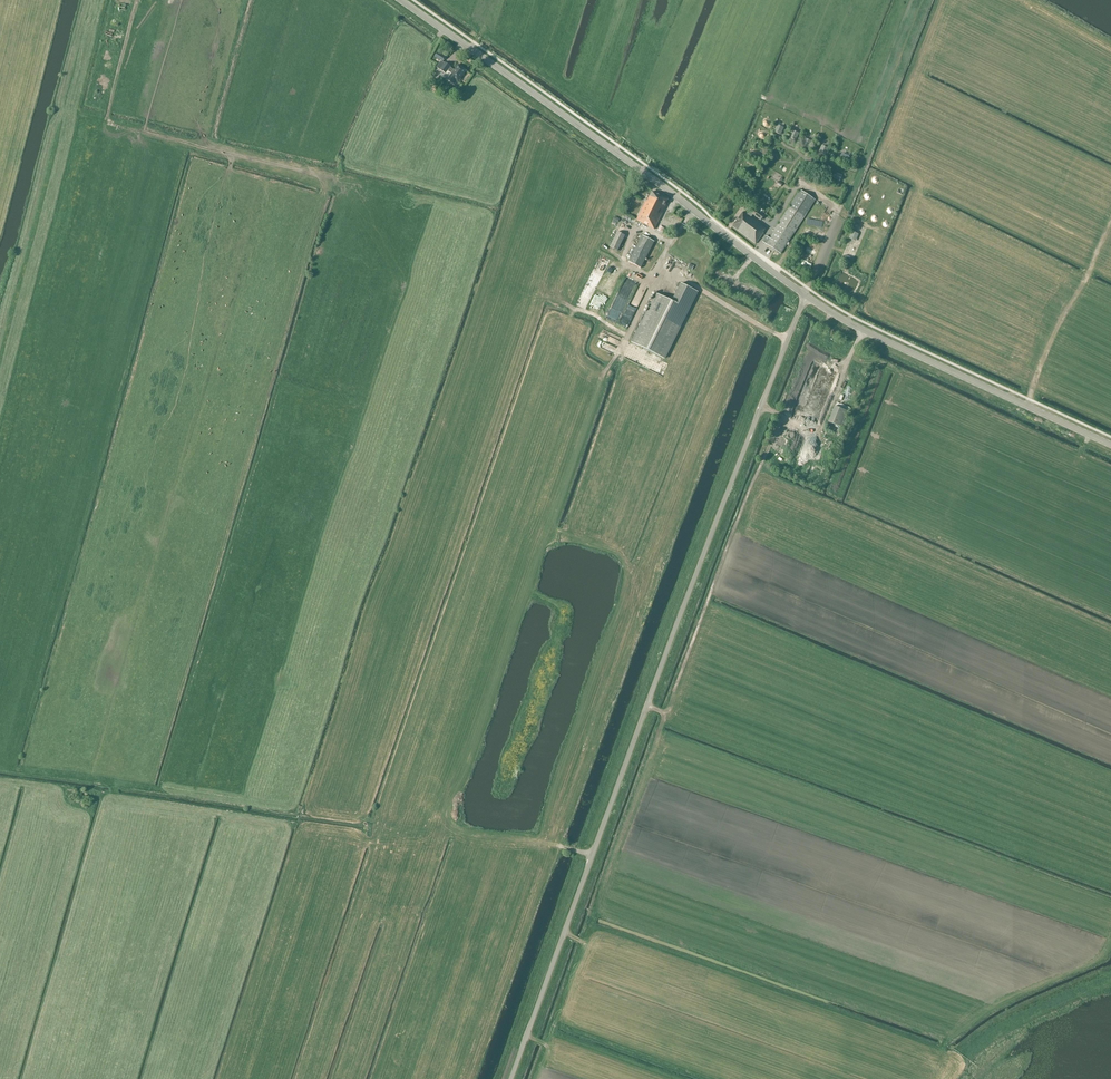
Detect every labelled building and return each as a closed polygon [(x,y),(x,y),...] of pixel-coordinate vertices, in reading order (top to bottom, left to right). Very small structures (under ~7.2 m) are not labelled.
[(118,24),(114,42),(120,44),(125,26),(118,24)] [(445,63),(444,63),(441,61),(437,67),(440,70),(446,73),(448,70),(452,73),(447,80),(453,84),(455,80),(458,82),(466,71),(458,65),(454,71),(450,68),(450,66),(445,63)] [(783,128),(778,125),(773,135),(779,137),(783,128)] [(798,132),(793,130),(788,139),(794,142),(798,132)] [(770,136),(761,131),(758,137),(767,142),(770,136)] [(811,142),(805,139),(800,148),(806,151),(811,142)] [(827,148),(822,146),(817,155),(823,158),(827,148)] [(762,155),(753,150),(750,156),(759,160),(762,155)] [(851,154),(845,152),(841,161),(847,164),(851,154)] [(757,169),(748,164),(745,170),(753,175),(757,169)] [(833,172),(830,177),(840,181),(842,176),(833,172)] [(742,179),(739,184),(747,189),(750,184),(742,179)] [(652,191),(650,195),(646,202),(645,201),(636,220),(653,229),(668,200),(652,191)] [(800,191),(789,207),(772,233),(773,233),(766,244),(780,254),(804,217),(815,200),(800,191)] [(762,233),(765,229),(750,218),(753,215),(760,221),(764,216),(753,207),(747,215),(743,212),(733,226),(756,243),(763,234),(762,233)] [(817,237),(819,230),(811,227),(807,241),(811,242),(813,236),(817,237)] [(617,251),(625,236),(617,232),(610,247),(617,251)] [(654,242),(642,235),(628,262),(640,269),(654,242)] [(601,253),(599,259),(609,262),(611,256),(601,253)] [(718,270),(727,277),(733,269),(730,267),(731,266),(725,261),(718,270)] [(728,279),(712,271),(710,276),(725,284),(728,279)] [(593,273),(587,286),(591,288),(589,291),(593,292),(601,277),(593,273)] [(625,284),(631,286),(634,278),(628,276),(625,284)] [(608,302),(611,297),(610,296),(616,285),(607,281),(599,297),(608,302)] [(697,292),(681,283),(675,295),(671,302),(656,294),(632,343),(664,359),(697,292)] [(836,373),(813,363),(793,414),(816,423),(836,373)] [(847,412),(834,406),(828,422),(841,427),(847,412)]
